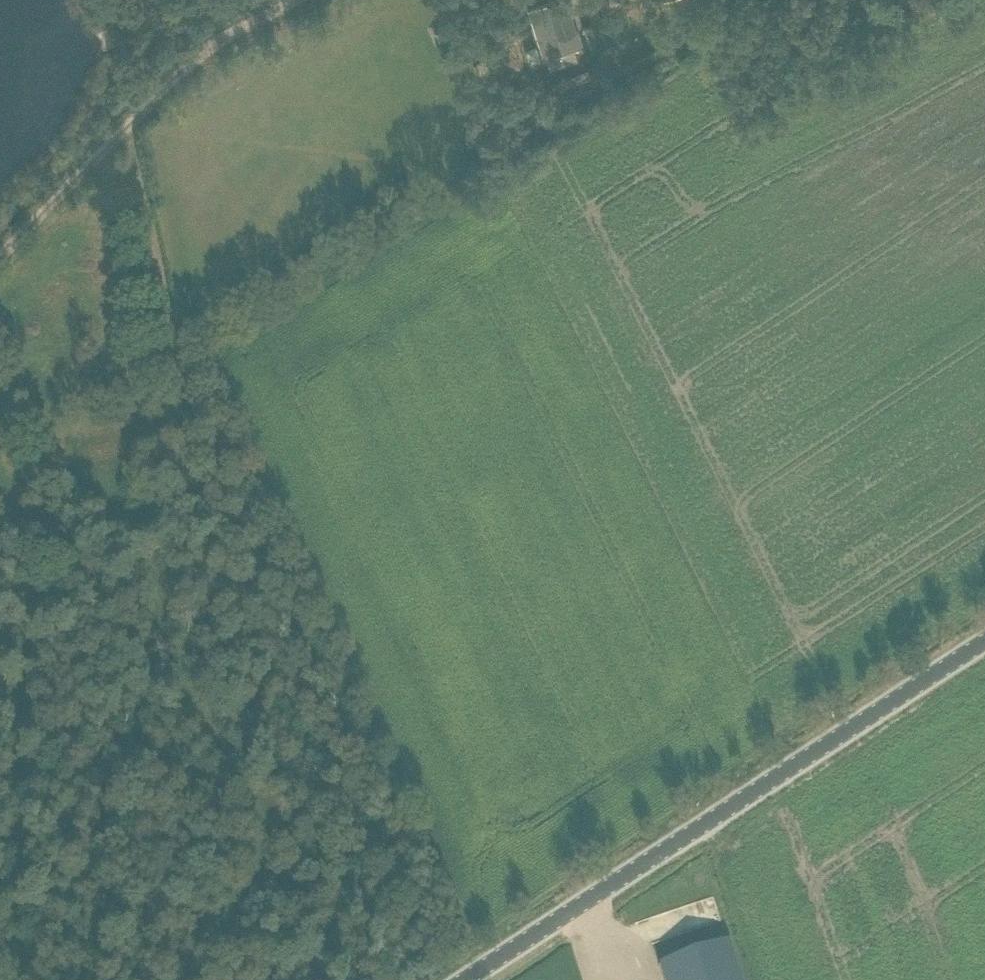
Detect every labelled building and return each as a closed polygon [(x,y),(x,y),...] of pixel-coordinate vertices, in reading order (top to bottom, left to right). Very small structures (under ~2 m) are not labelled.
[(565,0),(559,0),(547,4),(547,3),(529,9),(544,58),(549,57),(552,67),(576,60),(573,49),(580,47),(565,0)] [(659,967),(663,979),(740,979),(727,944),(719,947),(659,967)]
